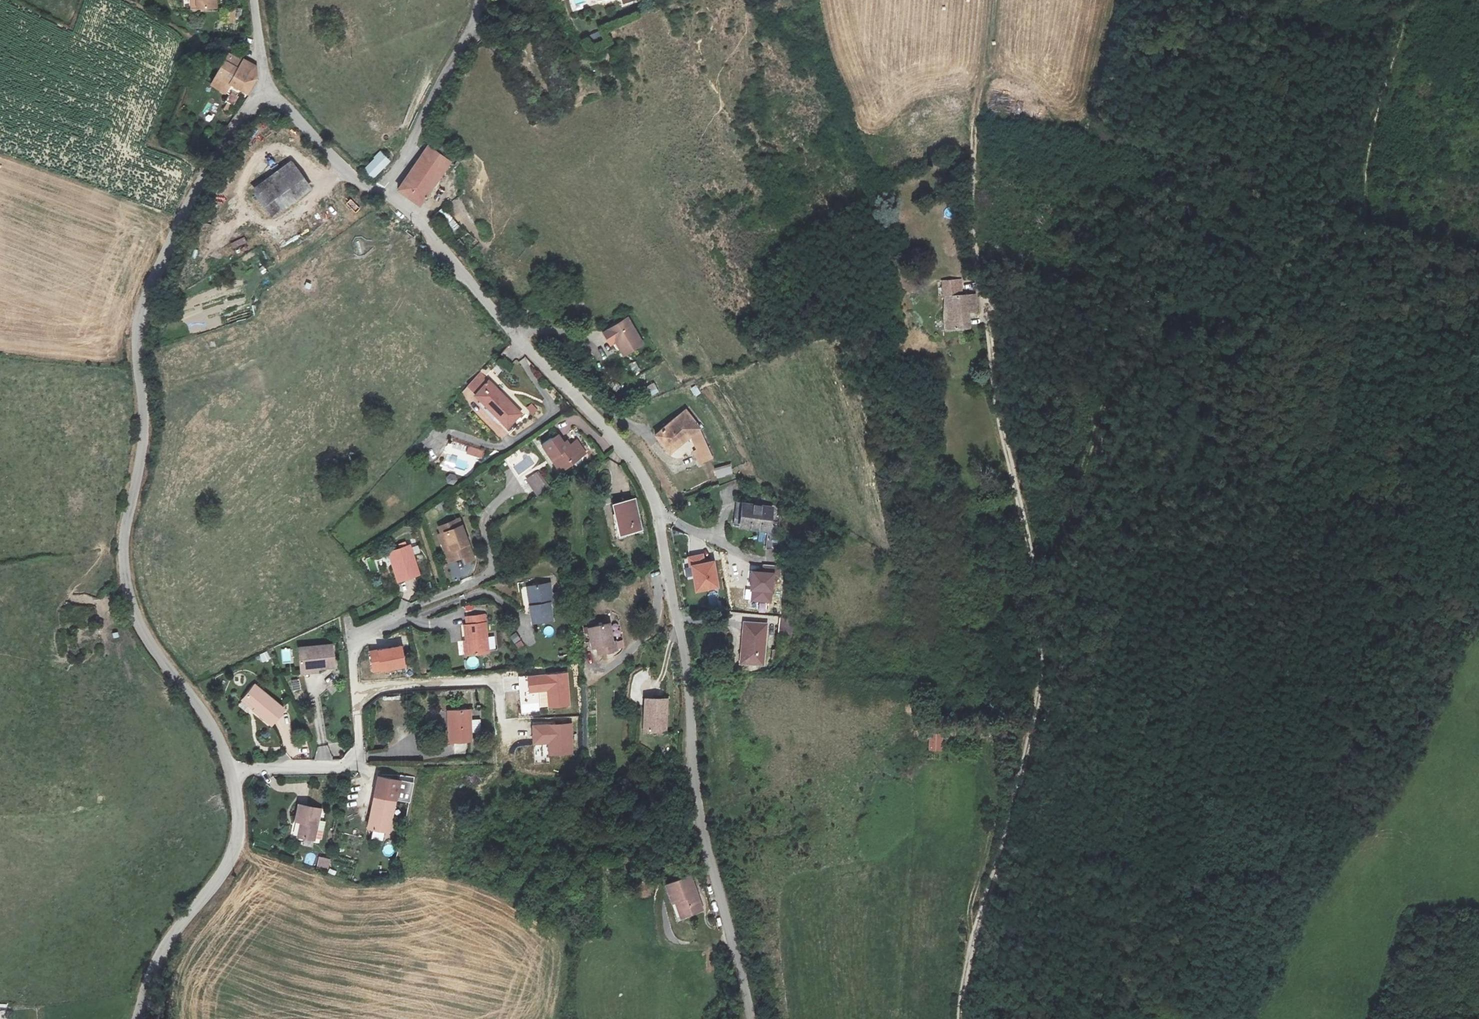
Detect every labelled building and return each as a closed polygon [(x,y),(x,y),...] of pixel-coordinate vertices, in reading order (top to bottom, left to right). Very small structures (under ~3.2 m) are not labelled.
[(601,34),(590,36),(592,43),(602,41),(601,34)] [(227,49),(222,56),(255,75),(257,67),(227,49)] [(248,91),(255,75),(222,56),(219,61),(209,57),(202,74),(230,94),(224,107),(232,111),(242,88),(248,91)] [(201,112),(209,116),(217,102),(209,98),(201,112)] [(398,191),(411,200),(421,205),(449,160),(425,145),(398,191)] [(366,169),(375,177),(391,159),(382,151),(366,169)] [(307,190),(290,165),(254,189),(271,215),(307,190)] [(258,217),(263,213),(253,201),(248,206),(258,217)] [(289,240),(302,232),(298,226),(285,234),(289,240)] [(943,282),(944,298),(963,296),(961,280),(943,282)] [(944,298),(948,331),(970,329),(968,311),(977,310),(975,294),(963,296),(944,298)] [(626,319),(603,332),(609,343),(613,341),(622,356),(642,345),(626,319)] [(480,373),(467,386),(509,426),(522,413),(480,373)] [(650,396),(659,392),(654,383),(645,387),(650,396)] [(695,397),(701,393),(696,385),(689,389),(695,397)] [(702,462),(712,458),(699,429),(686,410),(655,436),(670,454),(691,437),(702,462)] [(560,434),(542,447),(560,472),(587,453),(577,440),(569,446),(560,434)] [(482,458),(484,449),(468,446),(466,455),(482,458)] [(714,468),(716,478),(733,474),(731,464),(714,468)] [(526,479),(538,497),(550,488),(538,470),(526,479)] [(448,473),(447,483),(456,485),(457,474),(448,473)] [(635,500),(613,506),(620,535),(643,529),(635,500)] [(737,528),(771,532),(775,509),(740,503),(737,528)] [(450,562),(464,557),(466,563),(475,559),(460,519),(440,527),(442,533),(440,534),(450,562)] [(757,544),(766,544),(767,533),(758,532),(757,544)] [(769,549),(784,550),(786,534),(771,532),(769,549)] [(410,546),(389,553),(399,582),(419,575),(410,546)] [(697,592),(719,588),(714,562),(705,564),(704,555),(688,558),(690,567),(685,567),(687,577),(694,576),(697,592)] [(750,590),(753,591),(752,601),(771,602),(773,576),(780,576),(781,567),(763,566),(763,573),(751,572),(750,590)] [(550,583),(530,587),(533,605),(530,606),(532,624),(552,621),(550,603),(554,603),(550,583)] [(520,587),(523,605),(528,604),(525,586),(520,587)] [(709,592),(708,604),(717,605),(718,592),(709,592)] [(465,655),(489,652),(485,614),(466,616),(467,624),(464,624),(466,641),(464,641),(465,655)] [(744,622),(740,663),(764,666),(767,624),(744,622)] [(610,625),(590,628),(594,648),(598,647),(599,655),(618,652),(617,644),(614,645),(610,625)] [(517,632),(510,635),(517,649),(523,646),(517,632)] [(333,645),(300,648),(302,673),(318,671),(318,668),(335,667),(333,645)] [(372,652),(375,673),(406,667),(402,647),(372,652)] [(477,657),(467,659),(469,669),(479,667),(477,657)] [(570,706),(567,674),(528,677),(530,693),(548,691),(550,708),(570,706)] [(293,691),(301,689),(299,679),(290,681),(293,691)] [(284,710),(255,686),(242,702),(271,726),(284,710)] [(667,700),(646,699),(645,732),(667,732),(667,700)] [(449,710),(450,743),(471,742),(470,710),(449,710)] [(572,755),(570,724),(533,726),(534,744),(550,743),(551,756),(572,755)] [(929,733),(928,751),(943,751),(943,734),(929,733)] [(414,784),(380,776),(368,828),(386,832),(389,818),(392,819),(396,800),(410,803),(414,784)] [(320,811),(299,807),(296,822),(300,823),(297,838),(313,841),(320,811)] [(316,869),(327,871),(330,859),(319,856),(316,869)] [(691,879),(668,887),(673,903),(679,901),(684,918),(702,912),(691,879)]
